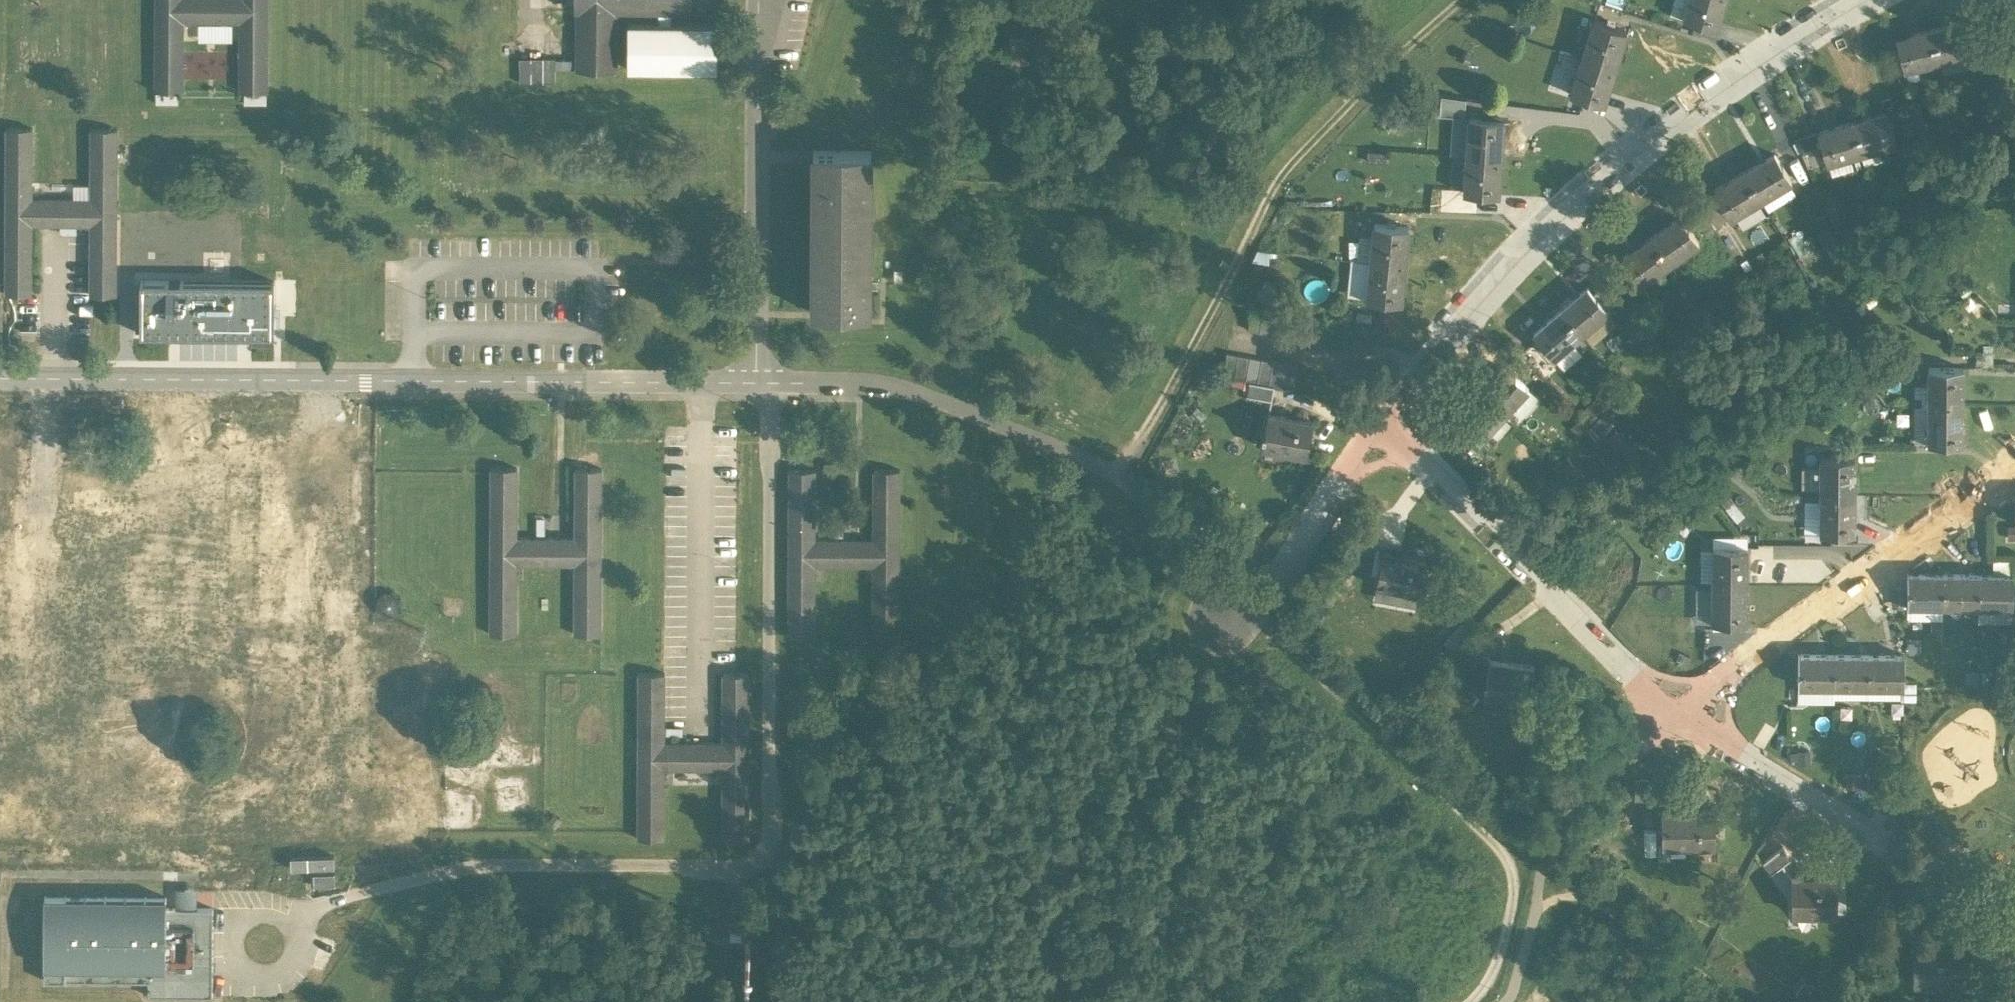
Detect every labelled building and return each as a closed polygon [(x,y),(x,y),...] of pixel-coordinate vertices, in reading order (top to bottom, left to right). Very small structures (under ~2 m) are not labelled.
[(152,98),(178,98),(188,98),(188,97),(187,79),(187,34),(230,33),(230,80),(231,98),(242,98),(265,98),(264,0),(230,0),(181,1),(181,0),(151,0),(152,98)] [(567,17),(572,17),(572,71),(572,74),(702,74),(702,29),(621,29),(621,16),(715,16),(715,0),(567,0),(567,17)] [(1683,18),(1716,27),(1722,4),(1723,0),(1688,0),(1683,18)] [(1626,30),(1593,20),(1582,56),(1614,66),(1618,53),(1619,53),(1626,30)] [(1965,21),(1931,29),(1938,60),(1973,52),(1969,35),(1968,35),(1965,21)] [(1931,29),(1897,38),(1900,51),(1899,52),(1903,69),(1938,60),(1931,29)] [(1614,66),(1582,56),(1570,93),(1603,103),(1610,80),(1614,66)] [(1885,112),(1852,122),(1860,152),(1895,142),(1890,125),(1889,125),(1885,112)] [(1503,118),(1468,116),(1466,154),(1500,156),(1501,142),(1503,118)] [(1852,122),(1818,132),(1822,145),(1821,145),(1826,162),(1860,152),(1852,122)] [(33,127),(5,127),(4,294),(32,294),(33,225),(89,225),(88,294),(116,294),(117,128),(89,128),(89,182),(89,197),(33,196),(33,181),(33,127)] [(1500,156),(1466,154),(1464,192),(1498,194),(1500,170),(1499,170),(1500,156)] [(1774,154),(1743,172),(1760,199),(1791,181),(1782,166),(1781,166),(1774,154)] [(873,316),(873,164),(811,164),(811,315),(873,316)] [(1743,172),(1713,190),(1721,202),(1720,203),(1729,218),(1760,199),(1743,172)] [(1679,217),(1650,237),(1669,263),(1698,242),(1688,228),(1687,228),(1679,217)] [(1408,226),(1373,223),(1370,260),(1404,264),(1405,250),(1406,250),(1408,226)] [(1650,237),(1622,258),(1630,269),(1629,270),(1639,284),(1669,263),(1650,237)] [(1404,264),(1370,260),(1366,298),(1383,300),(1401,302),(1403,278),(1404,264)] [(143,282),(143,333),(275,334),(275,283),(143,282)] [(1596,298),(1586,288),(1560,310),(1580,335),(1608,311),(1596,298)] [(1275,310),(1263,308),(1259,331),(1271,333),(1275,310)] [(1560,310),(1533,333),(1543,344),(1542,344),(1553,358),(1580,335),(1560,310)] [(1322,318),(1310,316),(1306,339),(1317,341),(1322,318)] [(1238,354),(1226,352),(1222,375),(1233,378),(1238,354)] [(1249,356),(1238,354),(1233,378),(1245,380),(1249,356)] [(1261,358),(1249,356),(1245,380),(1249,380),(1257,382),(1261,358)] [(1273,361),(1261,358),(1257,382),(1268,384),(1273,361)] [(1284,363),(1273,361),(1268,384),(1274,385),(1280,386),(1284,363)] [(1296,365),(1284,363),(1280,386),(1292,388),(1296,365)] [(1514,377),(1504,368),(1480,393),(1503,415),(1528,389),(1515,377),(1514,377)] [(1962,369),(1928,368),(1928,406),(1962,407),(1962,369)] [(1257,382),(1249,380),(1246,395),(1271,399),(1274,385),(1268,384),(1257,382)] [(1480,393),(1456,419),(1466,429),(1466,430),(1479,441),(1503,415),(1480,393)] [(1962,407),(1928,406),(1928,445),(1962,445),(1962,407)] [(1904,434),(1918,435),(1919,410),(1905,410),(1904,434)] [(1312,420),(1267,412),(1264,429),(1262,429),(1260,438),(1262,438),(1261,446),(1305,454),(1312,420)] [(1854,458),(1820,458),(1820,496),(1854,496),(1854,458)] [(520,472),(491,472),(492,636),(527,636),(527,571),(570,571),(570,636),(605,636),(604,468),(570,469),(570,538),(521,538),(520,472)] [(813,471),(784,472),(785,636),(821,635),(820,571),(863,571),(864,635),(898,635),(897,468),(863,468),(863,538),(814,538),(813,471)] [(1854,496),(1820,496),(1820,534),(1854,534),(1854,496)] [(1368,526),(1346,539),(1353,552),(1376,539),(1368,526)] [(1746,547),(1712,547),(1712,585),(1746,585),(1746,547)] [(1426,559),(1382,551),(1378,568),(1376,568),(1374,577),(1376,577),(1375,585),(1419,593),(1426,559)] [(1942,574),(1907,574),(1907,605),(1942,606),(1942,574)] [(1977,575),(1942,574),(1942,606),(1977,606),(1977,575)] [(2012,575),(1977,575),(1977,606),(2012,607),(2012,575)] [(1746,585),(1712,585),(1712,623),(1746,623),(1746,585)] [(1475,636),(1452,649),(1460,661),(1482,648),(1475,636)] [(1833,655),(1798,654),(1798,686),(1833,686),(1833,655)] [(1868,655),(1833,655),(1833,686),(1868,687),(1868,655)] [(1903,655),(1868,655),(1868,687),(1903,687),(1903,655)] [(1533,667),(1488,659),(1486,677),(1483,677),(1482,686),(1484,686),(1483,693),(1528,701),(1533,667)] [(664,673),(636,673),(636,839),(664,839),(664,769),(722,769),(722,839),(749,839),(749,675),(721,675),(721,742),(664,742),(664,673)] [(1662,779),(1634,779),(1634,798),(1663,798),(1662,779)] [(1714,843),(1714,809),(1662,810),(1662,844),(1685,844),(1688,847),(1698,847),(1700,844),(1714,843)] [(1791,858),(1783,846),(1762,862),(1772,874),(1791,858)] [(1836,878),(1791,878),(1791,912),(1836,912),(1836,878)] [(40,907),(40,972),(194,972),(194,907),(40,907)] [(1958,980),(1957,946),(1913,947),(1913,981),(1958,980)]
